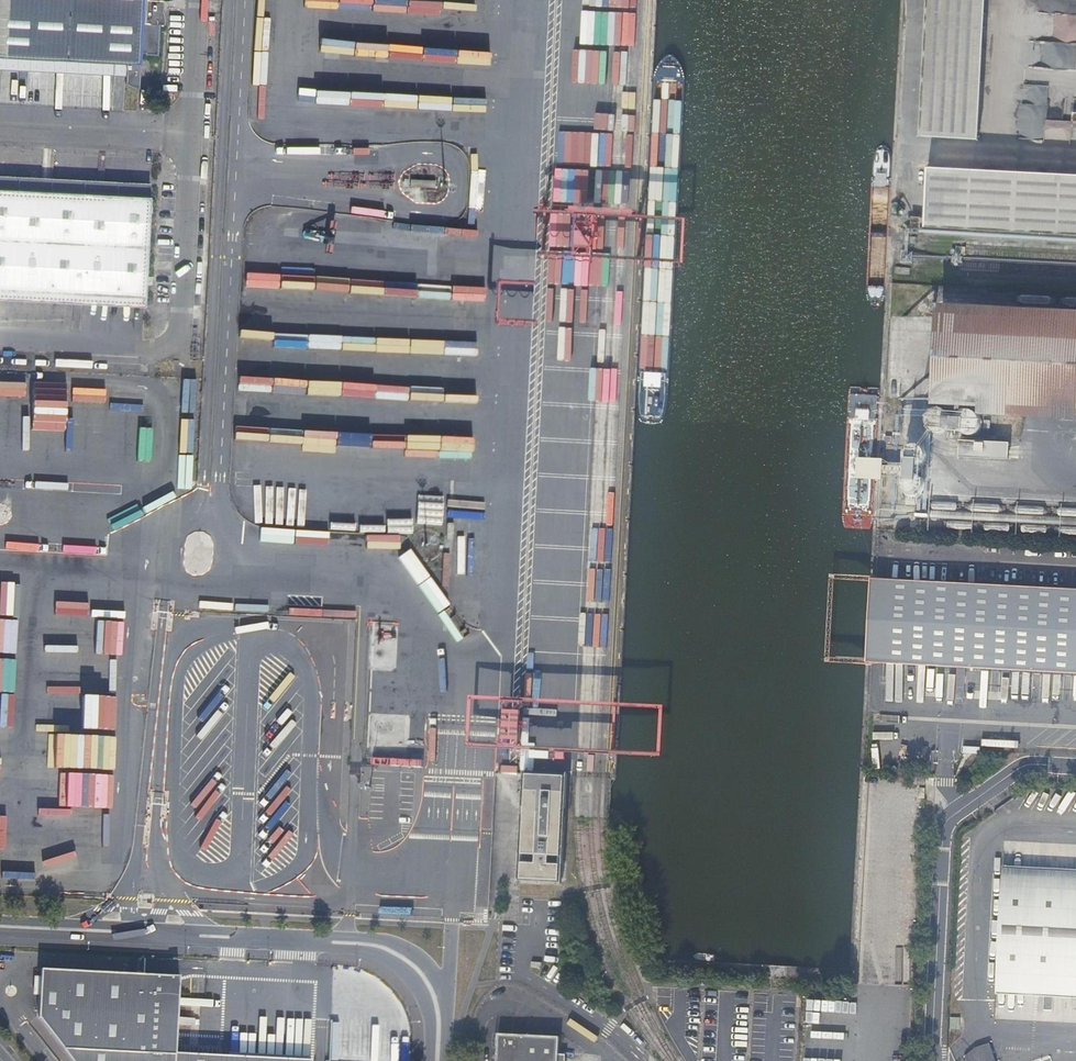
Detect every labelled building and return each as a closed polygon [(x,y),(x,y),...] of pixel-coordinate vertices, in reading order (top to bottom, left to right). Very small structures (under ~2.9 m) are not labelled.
[(130,78),(130,82),(141,87),(144,54),(161,55),(162,24),(167,24),(167,18),(166,13),(165,6),(167,0),(0,0),(0,70),(130,78)] [(494,1),(469,0),(428,0),(427,12),(494,15),(494,1)] [(978,135),(985,0),(926,0),(919,133),(978,135)] [(414,94),(452,94),(452,84),(451,84),(451,59),(414,59),(414,94)] [(928,163),(925,223),(974,226),(974,224),(995,225),(995,227),(1075,231),(1075,171),(928,163)] [(151,200),(151,186),(0,179),(0,192),(151,200)] [(146,301),(151,200),(0,192),(0,294),(146,301)] [(994,235),(995,227),(995,225),(974,224),(974,226),(974,234),(994,235)] [(0,294),(0,297),(146,305),(146,301),(0,294)] [(882,396),(886,313),(863,311),(858,395),(882,396)] [(937,315),(886,313),(882,396),(933,399),(937,315)] [(933,399),(932,412),(935,412),(937,411),(938,411),(939,411),(940,411),(942,412),(943,412),(944,412),(967,414),(969,413),(970,413),(971,413),(973,413),(974,413),(976,414),(997,415),(1075,415),(1075,321),(937,314),(937,315),(933,399)] [(35,388),(35,419),(68,418),(67,396),(44,396),(44,388),(35,388)] [(74,391),(72,427),(108,428),(109,427),(143,429),(144,403),(133,403),(133,398),(107,397),(107,393),(74,391)] [(26,438),(27,401),(0,400),(0,437),(26,438)] [(935,412),(934,413),(932,414),(931,416),(931,417),(930,420),(930,421),(931,424),(933,427),(934,428),(937,429),(940,429),(943,428),(944,427),(946,425),(947,425),(947,423),(948,422),(948,420),(948,419),(947,417),(947,416),(946,414),(944,412),(943,412),(942,412),(940,411),(939,411),(938,411),(937,411),(935,412)] [(978,416),(976,414),(974,413),(973,413),(971,413),(970,413),(969,413),(967,414),(966,414),(965,416),(963,417),(963,419),(962,420),(962,422),(962,423),(963,425),(963,426),(964,427),(965,429),(968,430),(969,431),(972,431),(974,430),(977,429),(978,428),(979,426),(979,425),(980,423),(980,422),(980,420),(979,418),(978,416)] [(947,425),(946,425),(946,427),(963,428),(963,426),(963,425),(962,423),(962,422),(962,420),(963,419),(963,417),(947,416),(947,417),(948,419),(948,420),(948,422),(947,423),(947,425)] [(1010,441),(960,439),(959,455),(1009,457),(1010,441)] [(909,460),(912,462),(913,463),(915,463),(916,464),(918,463),(919,463),(920,462),(923,461),(924,458),(925,455),(925,453),(924,451),(922,448),(919,447),(916,446),(914,446),(911,448),(909,449),(908,452),(907,455),(908,458),(908,459),(909,460)] [(856,477),(878,478),(879,457),(857,456),(856,477)] [(907,464),(907,473),(907,475),(911,476),(913,475),(914,475),(915,475),(916,475),(918,475),(919,463),(918,463),(916,464),(915,463),(913,463),(912,462),(907,463),(907,464)] [(883,463),(883,472),(907,473),(907,464),(883,463)] [(913,475),(911,476),(910,476),(908,478),(907,481),(906,483),(907,486),(908,489),(910,491),(913,492),(916,492),(919,491),(920,490),(922,488),(923,485),(923,482),(922,479),(920,477),(918,475),(916,475),(915,475),(914,475),(913,475)] [(29,605),(34,562),(2,558),(0,576),(0,609),(7,610),(8,602),(29,605)] [(827,658),(867,660),(871,577),(831,575),(827,658)] [(867,660),(892,661),(895,578),(871,577),(867,660)] [(892,661),(1075,671),(1075,587),(895,578),(892,661)] [(30,690),(30,665),(0,664),(0,689),(30,690)] [(83,687),(35,688),(35,726),(83,725),(83,687)] [(107,765),(108,733),(82,732),(81,764),(107,765)] [(926,773),(911,773),(910,783),(926,783),(926,773)] [(532,818),(526,817),(522,882),(561,884),(565,819),(558,819),(559,811),(565,812),(567,779),(528,777),(526,809),(533,810),(532,818)] [(1004,864),(1003,872),(1075,876),(1075,868),(1004,864)] [(1003,872),(1002,899),(997,984),(1075,988),(1075,876),(1003,872)] [(96,977),(43,974),(40,1022),(70,1060),(88,1060),(91,1058),(96,977)] [(393,975),(390,977),(398,986),(401,983),(393,975)] [(398,1000),(393,998),(394,990),(398,986),(390,977),(386,981),(377,981),(376,977),(335,976),(334,995),(368,997),(377,1007),(376,1033),(369,1033),(368,1060),(366,1060),(395,1060),(398,1000)] [(96,977),(91,1058),(88,1060),(211,1060),(211,1059),(177,1057),(179,1009),(171,1009),(172,989),(153,988),(153,980),(96,977)] [(181,982),(153,980),(153,988),(172,989),(171,1009),(179,1009),(181,982)] [(1075,995),(1075,988),(997,984),(997,991),(1075,995)] [(951,1015),(951,1027),(960,1028),(960,1015),(951,1015)] [(497,1060),(558,1060),(559,1054),(560,1037),(498,1033),(497,1060)] [(992,1043),(978,1047),(969,1056),(970,1060),(998,1060),(992,1043)] [(330,1060),(362,1060),(362,1052),(330,1051),(330,1060)]
